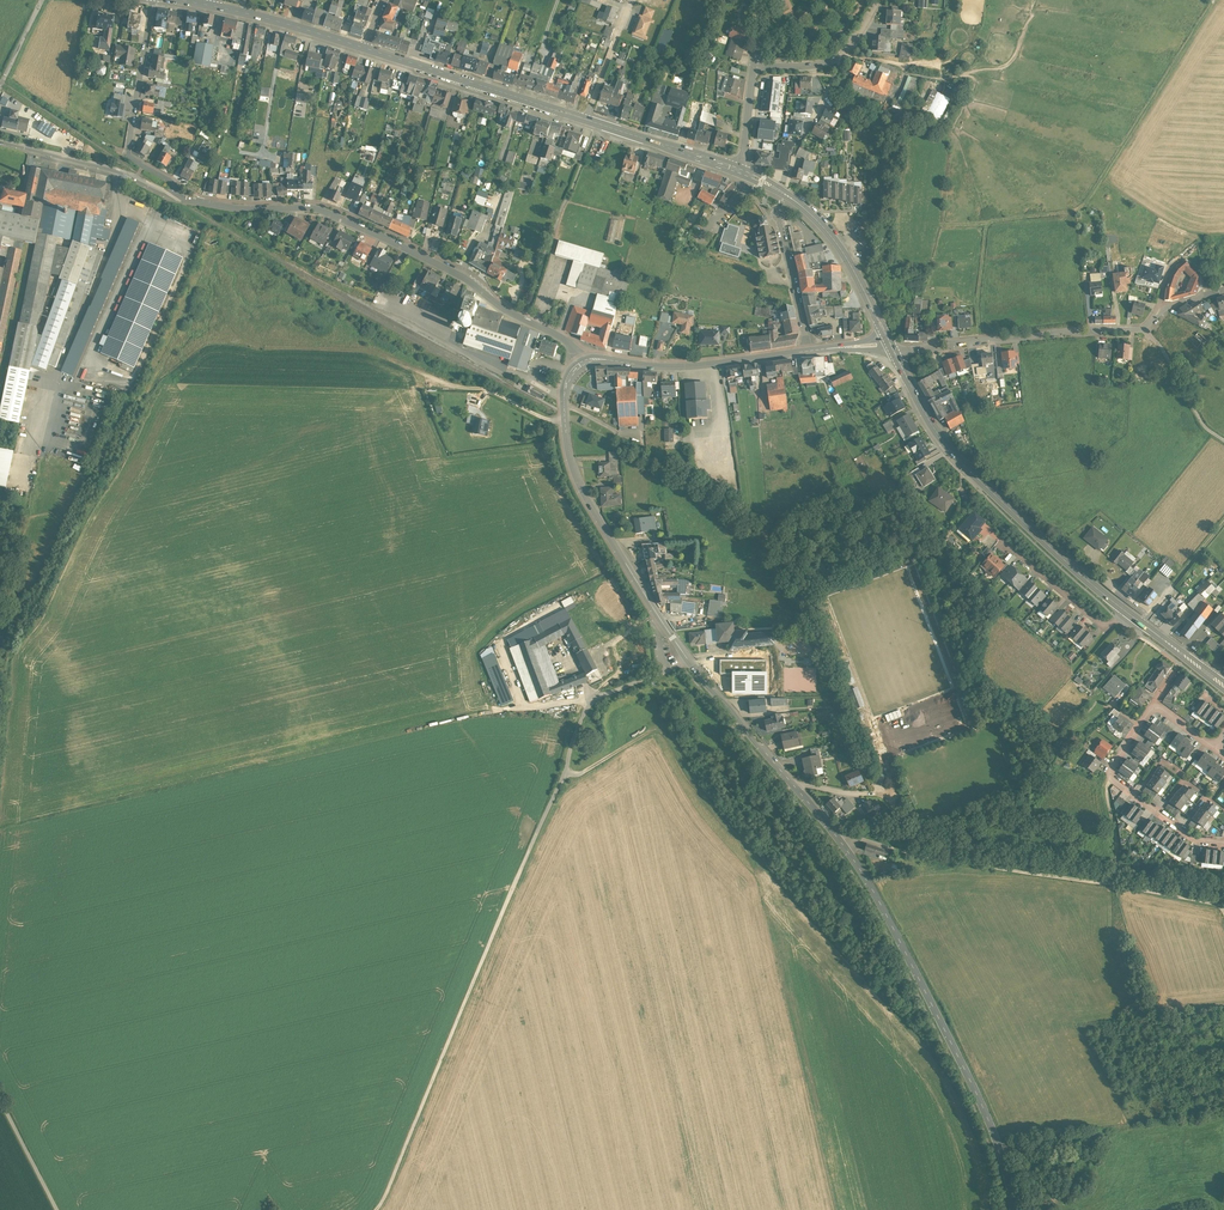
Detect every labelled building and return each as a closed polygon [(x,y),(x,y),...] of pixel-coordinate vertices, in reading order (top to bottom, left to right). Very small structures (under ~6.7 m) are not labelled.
[(356,1),(360,2),(359,6),(362,7),(364,8),(366,9),(369,1),(367,0),(356,0),(356,1)] [(412,0),(395,0),(394,2),(402,5),(400,8),(406,11),(412,12),(414,7),(411,6),(413,1),(412,0)] [(591,0),(590,0),(581,0),(580,1),(599,8),(601,3),(598,2),(598,0),(591,0)] [(362,7),(359,6),(360,2),(356,1),(354,12),(357,13),(360,14),(362,7)] [(393,6),(389,4),(385,13),(394,16),(397,8),(393,6)] [(618,9),(608,5),(605,13),(602,21),(612,24),(614,18),(616,18),(617,15),(616,15),(618,9)] [(331,6),(328,17),(327,16),(323,27),(330,30),(335,16),(337,8),(331,6)] [(807,7),(798,16),(804,23),(813,13),(807,7)] [(646,8),(643,17),(651,20),(654,11),(646,8)] [(315,13),(305,10),(301,20),(312,23),(315,13)] [(169,13),(158,11),(156,21),(158,22),(158,23),(158,24),(157,25),(156,29),(166,30),(167,23),(169,13)] [(320,13),(315,11),(315,13),(312,23),(319,26),(322,19),(319,17),(320,13)] [(892,11),(887,11),(887,15),(887,18),(901,19),(901,12),(899,12),(892,11)] [(177,14),(169,13),(167,23),(166,30),(166,31),(166,30),(174,32),(177,14)] [(357,13),(355,18),(360,20),(361,20),(367,22),(369,17),(363,15),(360,14),(357,13)] [(394,16),(385,13),(383,18),(392,21),(394,16)] [(114,17),(99,14),(98,18),(94,17),(92,30),(106,32),(105,40),(110,41),(114,17)] [(140,16),(130,14),(127,29),(138,31),(140,16)] [(197,15),(187,14),(186,23),(186,24),(192,24),(196,24),(197,15)] [(654,24),(655,21),(651,20),(643,17),(640,15),(632,35),(647,41),(648,38),(646,37),(651,23),(654,24)] [(214,17),(205,16),(203,25),(204,26),(206,26),(212,27),(214,17)] [(338,17),(335,16),(330,30),(339,33),(343,22),(337,20),(338,17)] [(392,21),(383,18),(380,28),(393,32),(396,22),(392,21)] [(443,20),(438,18),(433,36),(443,38),(445,30),(447,21),(443,20)] [(901,19),(887,18),(887,21),(886,21),(886,25),(891,26),(898,26),(900,26),(901,19)] [(245,25),(225,20),(221,37),(235,41),(234,44),(242,46),(245,25)] [(361,28),(363,29),(365,30),(366,26),(360,24),(361,20),(360,20),(358,25),(362,26),(361,28)] [(459,24),(447,21),(445,30),(456,33),(459,24)] [(353,24),(350,33),(361,36),(361,37),(363,29),(361,28),(362,26),(358,25),(353,24)] [(251,26),(245,25),(242,46),(240,55),(245,56),(246,56),(250,32),(255,33),(255,27),(251,26)] [(398,40),(400,41),(401,41),(403,42),(408,27),(403,26),(401,32),(398,40)] [(614,29),(607,26),(603,36),(607,37),(611,38),(614,29)] [(265,29),(255,27),(255,33),(254,34),(260,36),(264,36),(265,29)] [(744,32),(736,29),(735,29),(733,28),(733,29),(731,30),(729,36),(730,38),(734,39),(744,42),(745,40),(744,39),(746,32),(745,32),(744,31),(744,32)] [(664,30),(657,53),(666,56),(673,33),(664,30)] [(890,31),(882,30),(882,38),(885,38),(884,39),(890,39),(890,31)] [(890,31),(890,39),(892,39),(903,39),(904,31),(898,31),(890,31)] [(388,37),(376,32),(372,43),(385,47),(388,37)] [(139,35),(132,34),(131,42),(138,44),(139,35)] [(260,36),(254,34),(254,39),(252,50),(257,51),(259,51),(261,40),(259,40),(260,36)] [(279,36),(271,35),(269,45),(278,47),(279,36)] [(297,39),(285,36),(281,48),(286,50),(289,43),(295,45),(297,39)] [(396,39),(388,37),(385,47),(397,52),(400,41),(398,40),(396,39)] [(882,38),(873,38),(872,52),(884,53),(884,39),(885,38),(882,38)] [(105,40),(101,39),(99,49),(109,50),(110,41),(105,40)] [(610,41),(606,39),(604,46),(610,48),(612,41),(610,41)] [(744,42),(734,39),(729,53),(731,54),(730,58),(740,61),(742,55),(740,55),(744,42)] [(430,56),(429,60),(435,62),(438,53),(440,45),(425,40),(423,47),(420,47),(419,50),(422,51),(421,53),(430,56)] [(400,41),(397,52),(407,55),(409,48),(410,44),(409,44),(403,42),(401,41),(400,41)] [(463,43),(459,42),(456,51),(460,52),(459,55),(460,55),(463,56),(465,51),(467,44),(466,44),(463,43)] [(214,46),(196,43),(196,44),(192,65),(210,68),(214,46)] [(440,45),(438,53),(444,56),(445,52),(446,53),(448,46),(449,46),(441,43),(440,45)] [(490,45),(483,43),(479,54),(487,56),(490,45)] [(913,45),(902,44),(900,54),(911,54),(913,45)] [(515,49),(500,45),(494,64),(503,68),(508,69),(513,56),(515,49)] [(446,53),(445,52),(444,56),(438,53),(435,62),(446,65),(449,55),(452,46),(449,46),(448,46),(446,53)] [(132,49),(117,47),(115,57),(121,58),(120,64),(126,65),(126,66),(132,67),(133,56),(131,56),(132,49)] [(340,53),(327,49),(325,55),(326,55),(338,59),(340,53)] [(521,51),(515,49),(513,56),(519,58),(521,51)] [(286,52),(281,50),(279,56),(296,61),(297,55),(286,52)] [(619,58),(625,61),(627,54),(621,52),(619,58)] [(319,56),(308,54),(305,67),(323,71),(324,66),(325,61),(318,60),(319,56)] [(338,59),(326,55),(325,61),(324,66),(333,69),(334,63),(337,62),(338,59)] [(459,58),(454,56),(450,67),(459,69),(462,57),(463,56),(460,55),(459,58)] [(163,58),(153,56),(151,68),(150,67),(148,77),(163,80),(164,80),(164,78),(166,71),(168,71),(169,67),(163,66),(163,62),(166,63),(167,59),(165,59),(166,58),(163,58)] [(357,59),(348,56),(345,65),(354,68),(355,66),(355,65),(357,66),(358,64),(356,63),(357,59)] [(519,58),(513,56),(508,69),(518,72),(522,59),(519,58)] [(466,59),(462,57),(459,69),(473,74),(477,62),(472,60),(466,59)] [(548,68),(548,69),(551,70),(555,71),(557,67),(558,64),(559,62),(552,59),(548,68)] [(489,66),(477,62),(473,74),(483,77),(483,76),(486,77),(489,66)] [(862,66),(853,62),(847,73),(855,77),(856,78),(862,66)] [(883,62),(880,68),(880,69),(894,75),(897,68),(883,62)] [(531,73),(530,79),(537,81),(542,66),(541,67),(534,64),(531,73)] [(105,75),(106,66),(97,65),(96,74),(105,75)] [(880,68),(871,65),(869,70),(873,71),(870,78),(871,78),(872,78),(875,79),(880,69),(880,68)] [(372,72),(355,66),(354,68),(351,77),(362,80),(361,83),(368,85),(372,72)] [(548,68),(542,66),(537,81),(541,82),(542,83),(542,81),(545,82),(544,83),(546,84),(549,78),(548,77),(551,70),(548,69),(548,68)] [(503,68),(501,73),(497,72),(496,73),(495,73),(494,76),(495,76),(494,80),(504,83),(507,75),(508,69),(503,68)] [(856,78),(855,77),(849,92),(857,95),(856,96),(877,104),(880,96),(886,98),(891,85),(892,86),(897,76),(894,75),(880,69),(875,79),(874,83),(873,85),(856,78)] [(555,71),(551,70),(548,77),(549,78),(546,84),(548,85),(550,85),(555,71)] [(386,73),(380,71),(377,82),(382,83),(380,89),(387,91),(388,84),(389,84),(391,74),(386,73)] [(520,79),(507,75),(504,83),(526,90),(530,79),(523,77),(521,76),(520,79)] [(417,79),(409,76),(406,85),(406,86),(414,89),(417,79)] [(587,78),(582,76),(579,86),(584,87),(585,83),(587,78)] [(720,92),(725,94),(730,79),(724,77),(720,92)] [(918,80),(910,77),(900,102),(896,101),(891,112),(903,117),(918,80)] [(587,78),(585,83),(584,87),(581,97),(586,98),(592,79),(587,78)] [(423,81),(417,79),(414,89),(412,96),(409,103),(413,104),(415,105),(415,104),(416,102),(419,93),(423,81)] [(537,81),(530,79),(526,90),(533,92),(537,81)] [(557,90),(553,89),(554,86),(550,85),(548,85),(547,89),(550,90),(548,97),(557,100),(560,91),(562,85),(564,80),(559,79),(558,84),(559,84),(557,90)] [(740,82),(730,79),(725,94),(736,97),(738,91),(737,91),(740,82)] [(811,79),(800,79),(800,82),(800,89),(800,90),(811,90),(811,79)] [(402,84),(393,81),(392,89),(400,92),(402,84)] [(437,87),(423,81),(419,93),(423,94),(422,95),(427,96),(427,95),(433,97),(435,93),(437,87)] [(542,81),(542,83),(541,82),(538,94),(545,96),(547,89),(548,85),(546,84),(544,83),(545,82),(542,81)] [(765,91),(780,92),(781,84),(773,83),(766,82),(765,91)] [(624,85),(618,83),(615,90),(614,94),(618,96),(620,92),(621,92),(624,85)] [(414,89),(406,86),(406,85),(402,84),(400,92),(412,96),(414,89)] [(666,87),(658,84),(653,98),(651,104),(653,105),(653,104),(660,106),(666,87)] [(155,86),(147,85),(145,94),(153,96),(154,96),(154,90),(155,86)] [(615,90),(605,87),(600,102),(610,105),(614,94),(615,90)] [(269,89),(261,88),(260,96),(268,97),(269,89)] [(690,95),(671,89),(667,104),(680,108),(686,110),(688,102),(690,95)] [(943,95),(932,89),(919,114),(937,124),(953,94),(946,90),(943,95)] [(564,92),(560,91),(557,100),(567,103),(570,94),(566,92),(564,92)] [(763,103),(778,105),(780,92),(765,91),(763,103)] [(450,96),(443,93),(442,95),(435,93),(433,97),(433,98),(432,103),(446,108),(450,96)] [(115,100),(115,102),(124,103),(125,96),(115,94),(114,99),(115,100)] [(305,95),(296,94),(295,102),(303,103),(305,95)] [(573,95),(570,94),(567,103),(575,105),(577,96),(573,95)] [(618,96),(614,94),(610,105),(619,108),(623,97),(618,96)] [(6,106),(8,101),(1,97),(0,100),(0,104),(6,106)] [(359,109),(367,111),(369,101),(361,99),(359,109)] [(468,104),(463,103),(463,101),(457,100),(453,115),(455,118),(461,120),(465,118),(466,114),(465,113),(468,104)] [(631,102),(626,100),(623,108),(625,109),(621,120),(630,122),(634,111),(629,109),(631,102)] [(113,113),(112,117),(123,119),(124,111),(125,105),(123,105),(124,103),(115,102),(114,105),(112,105),(111,112),(113,113)] [(703,105),(693,102),(691,109),(692,109),(690,120),(697,122),(700,123),(700,122),(702,112),(703,105)] [(154,105),(144,103),(142,113),(153,114),(160,115),(160,112),(161,110),(153,109),(154,105)] [(488,104),(483,103),(482,105),(477,104),(475,112),(485,115),(488,104)] [(778,105),(763,103),(762,112),(770,113),(777,114),(778,105)] [(802,103),(800,114),(805,115),(811,116),(813,104),(802,103)] [(421,114),(424,107),(415,104),(415,105),(413,104),(411,111),(421,114)] [(493,106),(488,104),(485,115),(495,118),(497,110),(493,108),(493,106)] [(660,106),(653,104),(653,105),(646,127),(656,130),(658,122),(663,107),(660,106)] [(511,108),(502,105),(498,118),(504,120),(505,116),(508,117),(511,110),(511,108)] [(644,108),(635,106),(634,111),(630,122),(639,125),(644,108)] [(680,108),(676,122),(682,124),(686,110),(680,108)] [(837,114),(828,108),(823,116),(828,119),(825,123),(826,124),(830,126),(834,119),(837,114)] [(229,110),(220,109),(219,109),(218,118),(224,120),(223,123),(226,123),(229,110)] [(438,111),(431,109),(428,116),(436,118),(438,111)] [(516,111),(511,110),(508,117),(507,119),(509,120),(508,121),(511,123),(514,124),(515,122),(516,123),(519,114),(516,113),(516,111)] [(30,121),(19,118),(19,119),(18,119),(19,112),(11,111),(9,118),(10,119),(10,120),(19,122),(16,131),(27,134),(30,121)] [(716,117),(702,112),(700,122),(705,124),(716,127),(716,117)] [(528,116),(519,114),(516,123),(525,125),(528,116)] [(539,120),(528,116),(525,125),(532,127),(533,125),(537,126),(539,120)] [(10,120),(4,118),(1,128),(6,129),(10,130),(16,131),(19,122),(10,120)] [(150,119),(147,119),(147,121),(142,120),(141,125),(140,125),(140,128),(141,129),(140,130),(151,132),(155,132),(156,130),(156,129),(151,128),(152,122),(150,121),(150,119)] [(552,124),(539,120),(537,126),(534,136),(547,140),(547,139),(552,124)] [(725,122),(717,120),(716,128),(723,129),(725,122)] [(676,122),(671,121),(670,122),(666,121),(665,124),(658,122),(656,130),(678,137),(678,136),(679,133),(680,133),(679,133),(680,129),(682,124),(676,122)] [(37,129),(51,138),(56,131),(42,122),(37,129)] [(711,134),(703,132),(705,124),(700,122),(700,123),(698,133),(695,142),(704,144),(704,143),(709,144),(711,134)] [(761,122),(760,131),(774,132),(775,124),(776,123),(770,123),(761,122)] [(803,123),(801,123),(790,122),(789,135),(801,136),(803,123)] [(563,127),(552,124),(547,139),(553,141),(556,133),(561,134),(563,128),(563,127)] [(823,128),(818,125),(812,134),(821,140),(823,140),(825,137),(828,131),(823,128)] [(570,130),(563,128),(561,134),(555,149),(555,150),(554,155),(561,157),(567,141),(570,133),(570,130)] [(695,132),(688,130),(687,134),(686,137),(688,137),(687,139),(695,142),(698,133),(695,132)] [(201,131),(199,135),(208,139),(210,135),(201,131)] [(774,132),(760,131),(758,140),(773,142),(774,132)] [(582,137),(570,133),(567,141),(578,144),(579,145),(580,146),(580,145),(582,137)] [(728,136),(718,133),(714,146),(725,149),(727,142),(726,142),(728,136)] [(200,137),(193,147),(198,150),(205,139),(200,137)] [(199,150),(206,154),(211,142),(205,139),(199,150)] [(578,144),(567,141),(564,149),(575,152),(578,144)] [(770,170),(785,172),(786,165),(788,165),(790,154),(792,154),(792,148),(794,148),(795,143),(788,142),(782,141),(782,144),(778,144),(777,152),(780,152),(779,160),(771,159),(770,167),(770,170)] [(144,145),(140,143),(136,152),(145,157),(147,153),(148,151),(149,148),(144,145)] [(604,143),(600,153),(604,155),(608,145),(604,143)] [(165,146),(157,162),(166,167),(168,163),(169,160),(171,158),(166,155),(169,149),(165,146)] [(555,150),(545,146),(541,159),(551,163),(554,155),(555,150)] [(811,153),(800,148),(796,155),(804,158),(805,161),(809,162),(811,153)] [(575,152),(564,149),(562,155),(574,159),(577,152),(575,152)] [(516,154),(509,152),(506,163),(513,165),(516,154)] [(584,154),(577,152),(574,159),(581,162),(584,154)] [(187,153),(182,162),(185,164),(186,165),(189,160),(191,156),(187,153)] [(295,155),(284,153),(284,158),(289,159),(288,169),(285,169),(286,175),(287,175),(292,175),(292,170),(294,170),(295,155)] [(663,158),(649,154),(645,167),(648,168),(649,167),(656,169),(656,167),(660,169),(663,158)] [(771,155),(757,154),(756,165),(770,167),(771,159),(771,155)] [(538,158),(528,155),(526,162),(536,165),(538,158)] [(639,159),(626,156),(623,170),(635,173),(639,159)] [(670,160),(663,158),(660,169),(664,170),(666,171),(670,160)] [(189,160),(186,165),(185,164),(183,167),(189,170),(194,162),(189,160)] [(687,167),(670,160),(666,171),(679,175),(681,170),(685,172),(687,167)] [(802,171),(794,169),(792,179),(802,181),(803,176),(808,177),(809,173),(813,174),(814,168),(810,167),(811,163),(809,162),(805,161),(802,171)] [(194,162),(189,170),(183,167),(182,170),(180,172),(182,173),(180,177),(189,182),(197,167),(197,166),(198,165),(194,162)] [(696,170),(687,167),(685,172),(689,174),(690,173),(694,175),(696,170)] [(49,172),(32,169),(30,179),(26,196),(24,205),(22,216),(40,220),(43,204),(49,172)] [(685,172),(681,170),(679,175),(679,176),(691,181),(694,175),(690,173),(689,174),(685,172)] [(679,175),(666,171),(664,177),(663,181),(662,185),(662,184),(662,185),(661,189),(658,198),(670,202),(677,182),(679,176),(679,175)] [(68,176),(49,172),(43,204),(99,216),(101,209),(102,204),(102,200),(106,184),(76,178),(68,176)] [(722,179),(706,173),(702,185),(709,187),(709,189),(713,190),(714,189),(718,190),(722,179)] [(473,174),(470,184),(479,186),(482,176),(473,174)] [(292,175),(287,175),(287,185),(287,190),(293,190),(293,192),(298,192),(298,190),(303,190),(303,177),(303,175),(300,175),(300,179),(298,179),(298,182),(292,182),(292,175)] [(507,179),(503,176),(499,181),(503,184),(507,179)] [(691,181),(679,176),(677,182),(689,187),(691,181)] [(310,177),(303,177),(303,190),(312,190),(313,178),(310,178),(310,177)] [(346,183),(335,178),(332,184),(339,187),(343,189),(344,187),(346,183)] [(364,182),(354,178),(352,183),(362,187),(364,182)] [(725,180),(722,179),(718,190),(724,192),(723,193),(732,184),(729,183),(729,182),(728,181),(726,180),(725,180)] [(218,182),(210,181),(210,183),(209,190),(209,192),(216,193),(218,182)] [(226,183),(218,182),(216,193),(224,194),(225,193),(226,186),(226,183)] [(240,183),(232,183),(232,186),(232,193),(232,194),(240,195),(240,183)] [(248,184),(240,183),(240,195),(248,195),(248,188),(248,184)] [(362,187),(352,183),(346,197),(351,199),(356,201),(362,187)] [(445,183),(442,194),(449,196),(452,187),(448,186),(449,184),(445,183)] [(111,185),(106,184),(102,200),(105,200),(107,201),(111,185)] [(281,187),(276,188),(278,196),(278,197),(287,195),(287,185),(287,184),(281,184),(281,185),(281,187)] [(339,187),(332,184),(329,189),(332,191),(333,190),(336,192),(339,187)] [(530,187),(520,184),(518,190),(529,193),(530,187)] [(732,184),(723,193),(725,194),(720,204),(719,205),(724,207),(724,206),(726,207),(728,203),(726,202),(727,201),(736,188),(732,184)] [(262,185),(254,186),(254,188),(254,195),(254,197),(262,197),(262,185)] [(270,185),(262,185),(262,197),(271,197),(271,196),(270,189),(270,185)] [(272,187),(273,189),(274,196),(278,196),(276,188),(281,187),(281,185),(272,187)] [(343,189),(339,187),(336,192),(333,190),(332,191),(328,200),(336,203),(338,200),(340,201),(341,198),(339,197),(343,189)] [(504,191),(498,215),(506,218),(515,188),(510,187),(508,192),(504,191)] [(4,191),(0,202),(17,206),(17,204),(24,205),(26,196),(4,191)] [(489,195),(478,191),(474,203),(485,207),(489,195)] [(716,198),(702,191),(698,199),(708,204),(711,206),(714,201),(716,198)] [(378,195),(373,193),(370,201),(375,203),(377,198),(378,195)] [(429,204),(418,201),(415,213),(414,212),(412,217),(425,220),(429,204)] [(720,204),(714,201),(711,206),(717,209),(719,205),(720,204)] [(99,216),(43,204),(40,220),(37,234),(73,241),(91,248),(94,248),(96,238),(108,240),(110,230),(103,229),(106,211),(101,209),(99,216)] [(372,211),(362,206),(358,215),(368,219),(372,211)] [(447,211),(436,208),(434,215),(433,217),(434,217),(432,224),(442,227),(447,211)] [(382,216),(372,211),(368,219),(378,224),(382,216)] [(487,216),(473,211),(468,224),(472,225),(471,228),(475,230),(475,231),(479,233),(481,229),(482,229),(486,220),(487,216)] [(0,212),(0,237),(11,239),(23,242),(35,244),(37,234),(40,220),(22,216),(22,217),(0,212)] [(410,217),(404,215),(402,222),(401,224),(408,227),(410,219),(410,217)] [(506,218),(498,215),(495,226),(496,226),(503,228),(506,218)] [(393,220),(382,216),(378,224),(389,229),(393,220)] [(129,218),(79,329),(91,334),(140,223),(129,218)] [(309,225),(295,218),(291,226),(287,233),(301,240),(309,225)] [(461,220),(452,218),(451,221),(449,221),(448,226),(450,227),(448,231),(448,234),(457,236),(461,220)] [(607,241),(614,242),(619,221),(611,219),(607,241)] [(776,232),(771,233),(771,230),(769,227),(768,227),(766,219),(759,221),(756,222),(755,222),(753,224),(752,224),(753,224),(753,228),(754,228),(757,229),(756,229),(757,229),(758,233),(759,233),(760,236),(755,237),(756,237),(757,242),(756,242),(757,243),(758,247),(757,247),(758,248),(759,253),(759,254),(760,258),(760,259),(761,259),(764,258),(764,259),(776,256),(776,255),(779,255),(780,255),(780,254),(779,250),(779,249),(778,249),(778,244),(778,243),(777,243),(776,239),(777,239),(777,238),(776,238),(775,233),(776,233),(776,232)] [(283,225),(274,220),(269,230),(278,235),(281,228),(283,225)] [(408,227),(401,224),(402,222),(398,221),(398,223),(393,220),(389,229),(408,238),(410,228),(408,227)] [(331,231),(318,224),(310,239),(323,246),(331,231)] [(722,247),(720,253),(738,259),(742,250),(734,248),(740,229),(729,225),(727,230),(725,229),(723,235),(725,236),(724,241),(721,240),(719,246),(722,247)] [(496,226),(493,236),(494,236),(491,243),(492,243),(491,248),(496,251),(501,234),(503,228),(496,226)] [(799,257),(796,243),(794,234),(792,226),(788,227),(795,257),(799,257)] [(353,240),(343,235),(343,234),(339,232),(333,243),(332,246),(338,249),(340,246),(347,250),(353,240)] [(803,241),(801,232),(794,234),(796,243),(800,242),(803,241)] [(73,241),(37,234),(35,244),(20,316),(19,323),(36,327),(44,304),(47,285),(48,285),(50,274),(56,245),(70,247),(73,241)] [(501,234),(496,251),(494,257),(498,259),(502,246),(506,236),(501,234)] [(513,238),(506,236),(502,246),(510,248),(513,238)] [(0,237),(0,295),(11,239),(0,237)] [(358,238),(353,248),(357,250),(360,244),(361,244),(362,240),(358,238)] [(0,354),(22,251),(21,251),(23,242),(11,239),(0,295),(0,354)] [(91,248),(73,241),(70,247),(61,273),(60,273),(59,276),(55,288),(54,288),(51,298),(55,299),(42,336),(31,364),(30,367),(45,372),(48,365),(53,348),(57,339),(65,342),(74,316),(66,313),(84,264),(92,268),(97,254),(89,251),(91,248)] [(484,263),(479,260),(483,253),(484,254),(488,247),(480,243),(470,263),(488,274),(490,269),(493,264),(492,263),(491,264),(485,261),(484,263)] [(182,258),(149,244),(107,338),(103,347),(100,353),(121,363),(134,368),(182,258)] [(361,244),(360,244),(357,250),(353,256),(364,262),(367,256),(371,249),(361,244)] [(602,257),(559,244),(555,256),(584,264),(597,268),(599,268),(602,257)] [(70,247),(56,245),(50,274),(59,276),(60,273),(61,273),(70,247)] [(822,245),(805,249),(806,255),(811,271),(823,271),(822,267),(827,267),(822,245)] [(491,248),(488,247),(484,254),(487,255),(486,257),(487,257),(485,261),(491,264),(492,263),(493,257),(494,257),(496,251),(491,248)] [(392,260),(383,256),(385,252),(379,249),(374,259),(370,265),(371,265),(385,273),(392,260)] [(516,249),(512,260),(520,262),(523,252),(516,249)] [(92,268),(84,264),(66,313),(74,316),(82,293),(88,295),(102,256),(97,254),(92,268)] [(795,257),(795,258),(799,273),(811,271),(806,255),(802,256),(799,257),(795,257)] [(488,274),(492,276),(498,264),(498,259),(494,257),(493,257),(492,263),(493,264),(490,269),(488,274)] [(1196,274),(1192,269),(1193,268),(1185,260),(1176,268),(1174,271),(1180,274),(1180,272),(1181,273),(1184,270),(1192,278),(1186,292),(1182,293),(1183,298),(1195,294),(1203,277),(1196,274)] [(503,267),(498,264),(492,276),(496,278),(496,279),(501,282),(503,278),(507,271),(502,268),(503,267)] [(597,268),(584,264),(577,289),(590,293),(595,276),(597,268)] [(1146,280),(1159,284),(1163,268),(1156,266),(1155,270),(1145,267),(1142,277),(1141,279),(1146,280)] [(827,267),(822,267),(823,271),(823,273),(823,279),(823,283),(823,293),(829,293),(837,292),(840,292),(841,292),(841,286),(840,267),(827,267)] [(599,268),(597,268),(595,276),(606,279),(612,281),(615,273),(599,268)] [(1114,275),(1113,276),(1114,279),(1114,282),(1116,292),(1126,291),(1125,285),(1126,284),(1129,283),(1128,281),(1130,279),(1132,279),(1131,273),(1130,268),(1124,269),(1124,274),(1114,275)] [(440,278),(428,271),(424,279),(420,287),(431,293),(432,293),(435,287),(440,278)] [(516,276),(507,271),(503,278),(504,279),(505,277),(513,282),(516,276)] [(811,271),(799,273),(802,293),(813,293),(823,293),(823,283),(820,283),(821,287),(817,287),(817,285),(815,285),(815,287),(813,287),(813,284),(811,271)] [(619,274),(615,273),(612,281),(622,284),(624,276),(619,274)] [(1089,275),(1090,283),(1093,283),(1093,284),(1101,283),(1100,279),(1100,274),(1089,275)] [(1178,294),(1172,295),(1173,289),(1177,277),(1171,275),(1166,291),(1165,301),(1171,302),(1179,299),(1178,294)] [(424,279),(418,276),(414,283),(420,287),(424,279)] [(606,279),(595,276),(590,293),(597,295),(601,296),(606,279)] [(1142,277),(1137,276),(1135,283),(1144,285),(1146,280),(1141,279),(1142,277)] [(612,281),(606,279),(601,296),(609,298),(610,293),(619,296),(622,284),(612,281)] [(455,286),(450,283),(443,296),(452,301),(452,302),(460,306),(461,299),(455,296),(459,289),(455,286)] [(1089,283),(1090,296),(1102,295),(1101,283),(1093,284),(1093,283),(1090,283),(1089,283)] [(846,284),(842,284),(842,286),(841,286),(841,292),(840,292),(841,297),(852,297),(852,292),(846,292),(846,284)] [(435,287),(432,293),(431,293),(430,295),(436,298),(440,290),(435,287)] [(475,294),(463,290),(461,299),(460,306),(458,313),(454,325),(468,330),(471,331),(472,327),(478,308),(480,302),(473,300),(475,294)] [(619,296),(610,293),(609,298),(609,300),(605,298),(601,314),(614,318),(616,311),(619,296)] [(597,295),(592,312),(601,314),(605,298),(609,300),(609,298),(601,296),(597,295)] [(814,296),(803,297),(802,297),(805,308),(810,307),(816,306),(815,303),(814,296)] [(914,316),(907,315),(907,318),(906,318),(905,330),(913,330),(914,324),(916,323),(916,319),(920,317),(921,310),(922,301),(922,300),(916,299),(916,302),(915,305),(914,316)] [(1136,302),(1135,302),(1132,312),(1131,313),(1132,313),(1142,316),(1145,305),(1136,302)] [(1189,307),(1186,305),(1179,310),(1177,315),(1187,320),(1201,328),(1206,321),(1201,315),(1198,320),(1193,317),(1195,314),(1195,315),(1195,313),(1201,309),(1197,303),(1189,307)] [(781,311),(782,315),(788,313),(787,307),(780,305),(781,311)] [(816,306),(810,307),(805,308),(808,322),(810,327),(813,331),(818,330),(816,319),(820,318),(820,317),(826,316),(824,307),(816,306)] [(834,314),(833,306),(825,306),(826,315),(829,315),(834,314)] [(794,308),(787,307),(788,313),(782,315),(781,315),(783,322),(784,322),(796,320),(794,308)] [(842,307),(834,307),(835,319),(843,318),(842,307)] [(521,326),(502,320),(503,316),(478,308),(472,327),(517,341),(521,328),(521,326)] [(592,314),(580,309),(578,315),(589,319),(590,319),(592,314)] [(758,309),(757,316),(765,317),(771,317),(771,312),(770,311),(758,309)] [(623,312),(616,311),(614,318),(613,323),(617,323),(618,316),(622,317),(623,312)] [(778,323),(783,322),(781,315),(782,315),(781,311),(776,312),(775,311),(771,312),(771,317),(774,316),(774,318),(777,318),(778,322),(778,323)] [(601,314),(592,312),(592,314),(590,319),(589,323),(600,326),(602,326),(602,328),(601,329),(604,329),(603,332),(610,334),(613,323),(614,318),(601,314)] [(572,313),(566,331),(571,333),(578,315),(572,313)] [(669,314),(661,313),(659,322),(667,323),(669,314)] [(693,317),(675,314),(674,317),(673,323),(683,325),(682,333),(689,334),(690,326),(692,326),(693,317)] [(578,315),(571,333),(582,337),(583,335),(584,332),(588,322),(589,319),(578,315)] [(622,317),(618,316),(617,323),(634,326),(636,319),(622,317)] [(948,316),(942,317),(942,319),(935,319),(930,320),(931,327),(935,326),(936,331),(949,330),(949,329),(948,319),(948,316)] [(971,318),(958,320),(958,329),(965,328),(972,327),(971,318)] [(796,320),(784,322),(785,326),(787,336),(799,334),(796,320)] [(776,322),(769,323),(769,332),(776,331),(779,328),(778,323),(778,322),(776,322)] [(853,323),(850,323),(850,332),(860,332),(859,322),(853,323)] [(18,323),(0,409),(0,420),(5,421),(4,425),(11,427),(12,422),(18,423),(30,367),(31,364),(42,336),(37,335),(37,333),(36,327),(19,323),(18,323)] [(818,330),(819,336),(822,337),(825,337),(833,336),(832,326),(825,328),(820,330),(818,330)] [(517,341),(472,327),(471,331),(468,330),(463,345),(510,360),(517,341)] [(510,360),(508,366),(527,373),(534,350),(537,341),(540,334),(521,328),(517,341),(510,360)] [(72,377),(91,334),(79,329),(61,372),(72,377)] [(776,331),(769,332),(770,338),(771,349),(778,348),(777,339),(776,331)] [(919,333),(911,333),(911,331),(905,331),(905,341),(918,342),(918,340),(922,340),(923,334),(919,334),(919,333)] [(602,337),(584,332),(583,335),(589,337),(597,340),(601,341),(602,337)] [(610,334),(603,332),(602,337),(601,341),(597,340),(595,346),(606,349),(610,334)] [(719,332),(700,332),(700,344),(708,344),(708,345),(719,345),(719,332)] [(787,338),(777,339),(778,348),(795,345),(799,334),(787,336),(787,338)] [(103,336),(99,345),(103,347),(107,338),(103,336)] [(632,338),(616,336),(613,348),(627,351),(627,350),(629,351),(630,351),(632,338)] [(597,340),(589,337),(587,343),(595,346),(597,340)] [(1194,337),(1191,341),(1197,346),(1200,342),(1194,337)] [(770,338),(756,340),(756,338),(749,339),(751,352),(771,349),(770,338)] [(65,342),(57,339),(53,348),(61,351),(65,342)] [(1140,340),(1134,370),(1150,374),(1151,366),(1143,364),(1145,352),(1153,354),(1155,343),(1140,340)] [(558,347),(543,342),(542,343),(537,341),(534,350),(539,352),(554,357),(558,347)] [(1111,346),(1100,345),(1099,353),(1099,357),(1110,358),(1111,346)] [(1129,347),(1118,346),(1117,359),(1128,359),(1129,349),(1129,347)] [(55,368),(61,351),(53,348),(48,365),(55,368)] [(1014,352),(1002,353),(1004,368),(1014,367),(1014,363),(1014,360),(1015,360),(1014,355),(1014,352)] [(991,354),(981,355),(982,358),(980,358),(980,362),(982,362),(983,367),(986,367),(988,367),(990,367),(989,364),(993,363),(991,354)] [(961,356),(952,360),(956,372),(965,369),(963,361),(961,356)] [(814,359),(815,372),(825,371),(825,363),(824,358),(814,359)] [(795,359),(773,363),(774,372),(776,372),(782,371),(782,373),(786,372),(792,371),(792,368),(796,367),(795,360),(795,359)] [(814,359),(802,359),(802,366),(803,376),(816,374),(815,372),(814,359)] [(970,359),(963,361),(965,369),(971,367),(970,359)] [(952,360),(943,363),(945,367),(947,375),(948,375),(956,372),(952,360)] [(873,362),(867,366),(867,368),(870,371),(876,366),(873,362)] [(134,368),(121,363),(120,367),(132,372),(134,368)] [(773,363),(765,364),(768,378),(776,377),(776,372),(774,372),(773,363)] [(828,363),(825,363),(825,371),(825,376),(829,376),(835,374),(833,363),(828,364),(828,363)] [(753,366),(750,367),(753,387),(756,386),(755,376),(759,375),(758,373),(757,365),(752,366),(753,366)] [(740,366),(726,369),(728,379),(735,377),(734,373),(736,373),(741,372),(740,366)] [(884,377),(876,366),(870,371),(869,372),(885,392),(888,390),(893,386),(894,385),(886,375),(884,377)] [(750,367),(747,367),(743,367),(744,378),(748,377),(749,381),(747,381),(748,385),(749,385),(750,387),(752,387),(753,387),(750,367)] [(945,367),(939,370),(942,376),(943,377),(948,375),(947,375),(945,367)] [(608,368),(596,368),(596,373),(597,376),(601,376),(601,377),(615,376),(614,370),(608,370),(608,368)] [(1161,369),(1156,370),(1155,376),(1154,378),(1162,375),(1163,378),(1167,376),(1165,370),(1161,372),(1161,369)] [(630,370),(614,370),(615,376),(615,384),(615,389),(616,389),(621,389),(621,380),(626,380),(626,376),(630,376),(630,370)] [(943,377),(942,376),(939,370),(936,372),(940,380),(943,387),(940,388),(940,390),(942,394),(943,394),(949,391),(943,377)] [(834,379),(831,380),(833,387),(853,378),(849,371),(843,374),(834,379)] [(936,372),(929,376),(932,382),(934,384),(940,380),(936,372)] [(657,374),(644,373),(643,382),(643,384),(644,397),(648,397),(650,397),(649,388),(648,388),(648,383),(652,383),(657,383),(657,377),(657,374)] [(803,376),(798,376),(801,383),(816,382),(816,374),(803,376)] [(929,376),(918,383),(929,401),(934,399),(932,394),(929,389),(930,389),(928,385),(932,382),(929,376)] [(783,378),(776,379),(777,384),(767,386),(769,404),(787,402),(783,378)] [(675,384),(667,384),(667,383),(661,384),(662,398),(676,397),(676,390),(675,384)] [(704,383),(685,385),(688,419),(707,418),(706,410),(710,410),(710,401),(706,402),(704,383)] [(543,394),(529,386),(526,391),(540,399),(543,394)] [(898,392),(893,386),(888,390),(893,396),(896,393),(898,392)] [(637,389),(630,388),(621,389),(616,389),(616,395),(617,400),(619,419),(637,418),(637,415),(637,403),(637,389)] [(940,390),(932,394),(934,399),(942,394),(940,390)] [(949,391),(943,394),(947,401),(949,400),(954,411),(945,417),(950,429),(964,421),(949,391)] [(893,396),(890,398),(893,402),(899,398),(896,393),(893,396)] [(934,399),(929,401),(940,420),(945,417),(938,405),(947,401),(943,394),(934,399)] [(590,398),(587,405),(601,410),(604,400),(591,395),(590,398)] [(587,405),(590,398),(584,396),(581,405),(586,407),(587,405)] [(905,408),(899,398),(893,402),(884,407),(887,412),(888,411),(891,416),(905,408)] [(787,402),(769,404),(770,411),(783,408),(788,408),(787,402)] [(909,414),(897,421),(907,438),(918,431),(909,414)] [(637,418),(619,419),(619,426),(624,426),(637,425),(637,418)] [(490,422),(478,420),(477,425),(475,424),(473,434),(487,437),(490,422)] [(889,421),(883,425),(887,432),(893,429),(889,421)] [(673,429),(665,430),(665,442),(673,442),(673,429)] [(920,438),(909,444),(918,460),(918,461),(925,457),(929,454),(920,438)] [(0,449),(0,486),(6,487),(13,452),(0,449)] [(925,457),(918,461),(918,460),(915,462),(917,465),(926,460),(925,457)] [(610,463),(599,464),(600,477),(611,476),(610,463)] [(918,468),(911,472),(914,477),(916,476),(916,475),(921,473),(918,468)] [(921,473),(916,475),(916,476),(924,488),(934,481),(930,474),(931,474),(927,468),(921,473)] [(612,488),(601,489),(602,506),(621,505),(620,495),(612,496),(612,488)] [(954,500),(938,489),(930,501),(946,512),(954,500)] [(966,495),(959,497),(961,505),(969,503),(966,495)] [(985,523),(974,513),(957,533),(961,537),(969,544),(972,542),(981,531),(979,529),(985,523)] [(649,517),(634,520),(637,534),(651,531),(650,524),(655,523),(654,517),(649,517)] [(1099,535),(1091,529),(1084,539),(1099,551),(1100,550),(1104,544),(1107,540),(1100,534),(1099,535)] [(1104,544),(1100,550),(1103,552),(1108,546),(1104,544)] [(658,545),(644,546),(646,561),(654,560),(653,555),(655,554),(654,553),(660,552),(658,545)] [(1144,547),(1139,554),(1142,557),(1148,549),(1144,547)] [(987,548),(982,555),(985,558),(991,551),(987,548)] [(991,551),(985,558),(988,560),(991,556),(994,553),(991,551)] [(1133,563),(1123,555),(1124,554),(1119,551),(1111,560),(1116,564),(1117,563),(1127,570),(1127,571),(1130,567),(1133,563)] [(991,556),(988,560),(983,566),(984,567),(987,574),(997,561),(991,556)] [(654,560),(646,561),(647,561),(648,565),(647,565),(648,566),(648,568),(648,569),(650,577),(656,576),(658,576),(656,569),(663,568),(664,568),(663,566),(666,566),(665,562),(654,564),(654,560)] [(997,561),(987,574),(994,575),(995,577),(1000,571),(1004,567),(997,561)] [(1006,564),(1004,567),(1000,571),(1003,573),(1009,567),(1006,564)] [(1173,571),(1164,564),(1162,567),(1159,571),(1167,578),(1173,571)] [(1009,567),(1003,573),(1006,575),(1012,569),(1009,567)] [(1006,575),(1004,578),(1010,583),(1019,573),(1012,568),(1012,569),(1006,575)] [(1019,573),(1010,583),(1016,589),(1019,586),(1024,580),(1025,579),(1019,573)] [(1141,575),(1138,580),(1141,582),(1141,583),(1143,584),(1148,579),(1149,577),(1144,573),(1141,575)] [(1131,578),(1122,590),(1127,594),(1138,580),(1135,577),(1133,580),(1131,578)] [(659,580),(651,582),(654,594),(661,594),(661,588),(661,586),(670,585),(669,580),(666,580),(661,581),(659,581),(659,580)] [(673,580),(671,580),(669,580),(670,585),(678,585),(678,588),(684,588),(684,580),(673,580)] [(1024,580),(1019,586),(1021,589),(1027,582),(1024,580)] [(1138,580),(1127,594),(1129,596),(1128,597),(1130,599),(1131,598),(1132,598),(1138,590),(1136,589),(1137,588),(1137,587),(1141,583),(1141,582),(1138,580)] [(1207,581),(1197,591),(1199,593),(1188,605),(1193,611),(1202,602),(1206,599),(1215,589),(1207,581)] [(1027,582),(1021,589),(1024,591),(1030,584),(1027,582)] [(1024,591),(1022,594),(1028,599),(1037,589),(1030,584),(1024,591)] [(1037,589),(1028,599),(1034,605),(1037,602),(1043,595),(1037,589)] [(1149,589),(1140,600),(1148,606),(1157,595),(1149,589)] [(661,594),(654,594),(654,595),(655,595),(657,604),(661,604),(661,605),(664,605),(664,604),(665,603),(665,600),(671,600),(673,600),(680,600),(680,596),(680,594),(665,594),(661,594)] [(1043,595),(1037,602),(1040,604),(1045,598),(1043,595)] [(682,596),(680,596),(680,600),(673,600),(671,600),(671,612),(697,615),(699,604),(682,602),(682,596)] [(571,597),(562,602),(564,607),(573,602),(571,597)] [(1176,601),(1172,598),(1170,600),(1172,603),(1176,606),(1178,609),(1181,606),(1176,601)] [(723,602),(710,600),(708,616),(715,617),(721,618),(723,602)] [(1049,600),(1046,604),(1044,604),(1042,606),(1043,608),(1040,611),(1047,616),(1049,613),(1056,606),(1056,605),(1049,600)] [(1205,604),(1202,602),(1193,611),(1196,613),(1205,619),(1212,609),(1211,608),(1205,604)] [(1172,603),(1167,608),(1171,611),(1176,606),(1172,603)] [(1183,604),(1181,606),(1178,609),(1181,611),(1182,612),(1187,607),(1183,604)] [(1056,606),(1049,613),(1052,616),(1054,613),(1058,608),(1056,606)] [(1167,608),(1161,614),(1164,618),(1163,619),(1165,622),(1166,620),(1178,609),(1176,606),(1171,611),(1167,608)] [(1178,609),(1166,620),(1167,621),(1166,622),(1168,624),(1169,623),(1172,626),(1179,619),(1176,616),(1181,611),(1178,609)] [(508,641),(511,648),(519,645),(531,641),(535,640),(534,639),(544,633),(554,628),(559,625),(571,619),(566,610),(508,641)] [(1057,615),(1052,621),(1053,621),(1058,626),(1067,616),(1061,611),(1057,615)] [(1052,616),(1049,619),(1052,622),(1053,621),(1052,621),(1057,615),(1054,613),(1052,616)] [(1205,619),(1196,613),(1191,619),(1191,620),(1189,622),(1196,628),(1196,629),(1197,630),(1205,620),(1205,619)] [(1212,625),(1219,632),(1223,626),(1223,618),(1221,615),(1212,625)] [(1067,616),(1058,626),(1064,631),(1065,632),(1070,626),(1073,622),(1067,616)] [(581,638),(571,619),(559,625),(564,635),(566,634),(571,643),(581,638)] [(1196,628),(1189,622),(1191,620),(1189,623),(1187,624),(1181,633),(1189,639),(1196,629),(1196,628)] [(733,624),(716,626),(717,629),(717,634),(718,643),(729,642),(730,650),(774,645),(773,632),(747,635),(747,631),(734,632),(733,624)] [(1073,628),(1069,632),(1072,634),(1079,627),(1076,624),(1073,628)] [(559,625),(554,628),(559,637),(564,635),(559,625)] [(1070,626),(1065,632),(1064,631),(1064,632),(1067,635),(1069,632),(1073,628),(1070,626)] [(1072,634),(1070,636),(1077,642),(1085,632),(1079,626),(1072,634)] [(544,633),(534,639),(535,640),(539,648),(545,645),(559,637),(554,628),(544,633)] [(717,629),(704,631),(705,632),(706,644),(706,645),(718,643),(717,634),(717,629)] [(705,632),(689,634),(691,644),(700,643),(700,644),(706,644),(705,632)] [(1085,632),(1077,642),(1083,647),(1085,645),(1091,638),(1092,637),(1085,632)] [(581,638),(571,643),(577,654),(587,649),(581,638)] [(1091,638),(1085,645),(1087,648),(1094,640),(1091,638)] [(1219,645),(1211,638),(1205,645),(1213,652),(1219,645)] [(539,648),(535,640),(531,641),(534,650),(539,648)] [(531,641),(519,645),(526,664),(538,660),(534,650),(531,641)] [(1083,647),(1077,642),(1074,645),(1081,650),(1083,647)] [(1111,644),(1099,657),(1107,664),(1110,661),(1116,655),(1119,651),(1111,644)] [(526,664),(519,645),(511,648),(518,667),(526,664)] [(539,648),(534,650),(538,660),(539,664),(548,688),(557,684),(560,683),(545,645),(539,648)] [(1213,652),(1218,656),(1223,650),(1222,648),(1219,645),(1213,652)] [(587,649),(577,654),(581,663),(586,674),(587,675),(597,669),(587,649)] [(1072,652),(1068,658),(1071,661),(1076,655),(1072,652)] [(494,654),(483,658),(502,707),(514,702),(494,654)] [(1116,655),(1110,661),(1107,664),(1111,668),(1119,658),(1116,655)] [(538,660),(526,664),(528,668),(528,669),(539,664),(538,660)] [(720,661),(720,675),(731,675),(766,675),(766,660),(720,661)] [(1162,662),(1148,682),(1157,688),(1166,675),(1167,676),(1169,673),(1168,673),(1171,668),(1170,668),(1170,667),(1168,666),(1167,666),(1162,662)] [(539,664),(528,669),(535,688),(539,699),(551,695),(548,688),(539,664)] [(528,668),(519,671),(527,691),(535,688),(528,669),(528,668)] [(586,674),(580,676),(582,683),(590,680),(587,675),(586,674)] [(766,695),(766,675),(731,675),(731,696),(766,695)] [(580,676),(570,679),(573,687),(582,683),(580,676)] [(1083,681),(1078,676),(1075,680),(1080,685),(1083,681)] [(1125,686),(1113,676),(1103,688),(1114,698),(1122,690),(1125,687),(1125,686)] [(1190,682),(1181,676),(1179,679),(1177,678),(1171,687),(1172,688),(1167,695),(1172,696),(1176,691),(1178,692),(1180,689),(1182,691),(1187,685),(1190,682)] [(560,683),(557,684),(560,692),(573,687),(570,679),(560,683)] [(1157,688),(1148,682),(1144,687),(1153,693),(1157,688)] [(557,684),(548,688),(551,695),(560,692),(557,684)] [(535,688),(527,691),(531,702),(539,699),(535,688)] [(857,688),(848,692),(855,710),(864,706),(857,688)] [(1149,695),(1140,688),(1135,695),(1134,695),(1131,699),(1141,706),(1149,695)] [(1172,696),(1167,695),(1166,699),(1165,698),(1164,702),(1173,704),(1175,697),(1172,696)] [(765,702),(758,703),(758,701),(749,702),(750,714),(766,712),(765,702)] [(1196,709),(1194,712),(1199,716),(1208,705),(1202,701),(1200,703),(1196,709)] [(1208,705),(1199,716),(1205,720),(1213,709),(1208,705)] [(1114,709),(1109,715),(1112,718),(1113,715),(1116,717),(1119,713),(1114,709)] [(1213,709),(1205,720),(1211,725),(1219,713),(1213,709)] [(1211,725),(1217,729),(1223,719),(1223,717),(1219,713),(1211,725)] [(787,714),(771,715),(772,720),(775,720),(776,724),(781,723),(784,723),(783,719),(785,718),(785,717),(787,717),(787,714)] [(1112,718),(1107,724),(1112,728),(1113,727),(1112,727),(1118,719),(1116,717),(1113,715),(1112,718)] [(1127,725),(1118,719),(1112,727),(1113,727),(1117,730),(1121,733),(1127,725)] [(776,724),(775,720),(772,720),(765,722),(767,732),(777,729),(782,728),(781,723),(776,724)] [(1175,732),(1161,721),(1157,727),(1164,732),(1171,738),(1175,732)] [(1157,727),(1156,727),(1153,724),(1148,730),(1159,738),(1164,732),(1157,727)] [(864,730),(869,743),(875,740),(870,728),(864,730)] [(1121,733),(1117,730),(1113,735),(1117,737),(1120,738),(1122,733),(1121,733)] [(1159,738),(1148,730),(1144,736),(1149,740),(1154,743),(1155,744),(1159,738)] [(797,732),(781,736),(784,750),(800,746),(797,732)] [(1174,740),(1170,744),(1176,749),(1184,738),(1179,733),(1178,734),(1174,740)] [(1065,737),(1062,735),(1056,741),(1058,746),(1065,737)] [(1184,738),(1176,749),(1182,753),(1189,744),(1190,742),(1184,738)] [(1102,741),(1096,750),(1105,757),(1111,747),(1102,741)] [(1144,745),(1140,742),(1135,748),(1146,756),(1151,750),(1150,749),(1144,745)] [(1189,744),(1182,753),(1180,755),(1187,759),(1189,756),(1193,751),(1195,748),(1189,744)] [(818,748),(810,750),(812,757),(818,756),(820,756),(818,748)] [(1146,756),(1135,748),(1131,754),(1136,757),(1141,761),(1142,762),(1146,756)] [(1105,757),(1096,750),(1093,754),(1096,756),(1102,760),(1105,757)] [(1198,762),(1197,764),(1203,768),(1211,757),(1205,753),(1202,757),(1198,762)] [(812,757),(803,759),(806,771),(805,772),(806,778),(822,774),(818,756),(812,757)] [(1094,758),(1090,756),(1082,766),(1093,773),(1100,763),(1094,758)] [(1211,757),(1203,768),(1208,772),(1208,773),(1215,763),(1217,762),(1211,757)] [(1131,763),(1127,760),(1122,766),(1133,774),(1138,768),(1137,767),(1131,763)] [(1215,763),(1208,773),(1208,772),(1207,774),(1213,779),(1221,768),(1215,763)] [(1133,774),(1122,766),(1118,771),(1119,772),(1125,776),(1129,780),(1133,774)] [(1170,776),(1159,768),(1154,774),(1155,774),(1165,782),(1170,776)] [(1213,779),(1219,783),(1221,780),(1223,776),(1223,770),(1221,768),(1213,779)] [(858,772),(847,777),(851,787),(855,785),(855,787),(858,785),(858,784),(862,782),(858,772)] [(1165,782),(1155,774),(1151,780),(1162,788),(1166,782),(1165,782)] [(1162,788),(1151,780),(1146,786),(1152,790),(1157,794),(1158,794),(1162,788)] [(1194,794),(1183,786),(1179,792),(1189,799),(1189,800),(1190,800),(1194,794)] [(1189,799),(1179,792),(1178,791),(1174,797),(1185,805),(1189,800),(1189,799)] [(1128,803),(1119,797),(1115,802),(1124,809),(1128,803)] [(1185,805),(1174,797),(1169,803),(1174,807),(1180,811),(1185,805)] [(842,800),(837,804),(833,799),(826,805),(834,814),(841,808),(845,804),(845,803),(842,800)] [(855,808),(848,801),(845,803),(845,804),(852,811),(855,808)] [(875,801),(871,804),(870,802),(864,805),(864,806),(869,813),(871,817),(881,811),(875,801)] [(1217,811),(1206,803),(1201,808),(1201,809),(1211,816),(1212,817),(1217,811)] [(845,804),(841,808),(847,815),(852,811),(845,804)] [(869,813),(864,806),(864,805),(863,804),(859,807),(865,816),(869,813)] [(1126,811),(1123,816),(1129,820),(1137,809),(1131,805),(1130,805),(1126,811)] [(1211,816),(1201,809),(1201,808),(1196,814),(1207,822),(1211,816)] [(1137,809),(1129,820),(1135,824),(1139,819),(1143,813),(1137,809)] [(1207,822),(1196,814),(1192,820),(1197,824),(1203,828),(1207,822)] [(1141,829),(1139,831),(1145,835),(1153,824),(1147,820),(1145,823),(1141,829)] [(1153,824),(1145,835),(1151,839),(1152,838),(1152,837),(1159,828),(1153,824)] [(1159,828),(1152,837),(1152,838),(1158,842),(1166,831),(1160,826),(1159,828)] [(1166,831),(1158,842),(1164,846),(1172,835),(1166,831)] [(1172,835),(1164,846),(1170,850),(1178,839),(1172,835)] [(1178,839),(1170,850),(1175,854),(1183,843),(1178,839)] [(1183,843),(1175,854),(1181,859),(1188,850),(1189,848),(1183,843)] [(885,850),(867,845),(865,851),(883,857),(885,850)] [(1191,853),(1188,850),(1181,859),(1184,861),(1188,856),(1191,857),(1191,856),(1191,853)] [(1202,853),(1201,864),(1208,864),(1210,851),(1202,850),(1202,853)] [(1217,852),(1210,851),(1208,864),(1215,865),(1217,852)] [(1217,852),(1215,865),(1223,866),(1223,863),(1223,856),(1223,854),(1223,852),(1217,852)]
